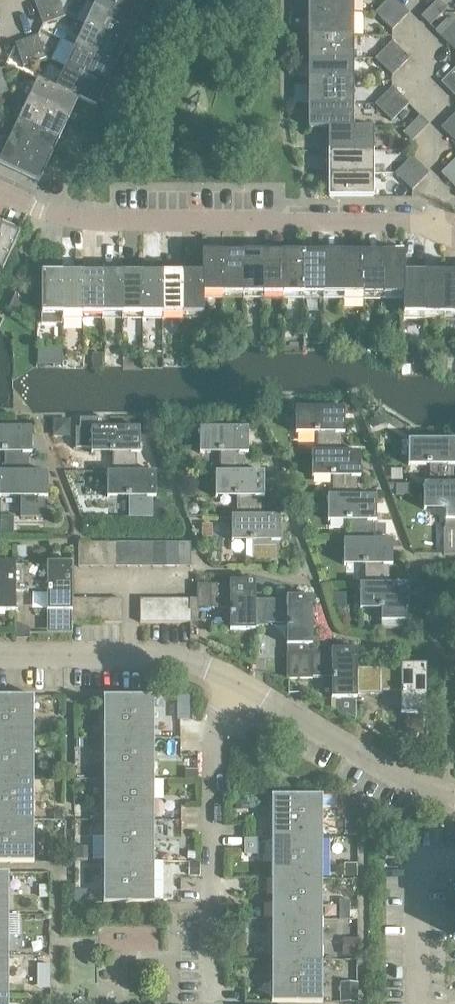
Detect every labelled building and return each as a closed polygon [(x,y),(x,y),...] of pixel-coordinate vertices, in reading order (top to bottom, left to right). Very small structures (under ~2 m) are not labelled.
[(47,0),(43,0),(35,3),(43,25),(55,21),(47,0)] [(60,0),(47,0),(55,21),(66,17),(60,0)] [(145,3),(139,0),(99,0),(96,5),(136,24),(145,3)] [(353,0),(310,0),(310,13),(353,13),(353,0)] [(395,0),(388,0),(383,5),(400,22),(408,13),(395,0)] [(447,9),(438,0),(421,17),(430,26),(447,9)] [(126,45),(136,24),(96,5),(86,26),(126,45)] [(400,22),(383,5),(375,14),(392,30),(400,22)] [(353,36),(353,13),(310,13),(310,36),(353,36)] [(454,40),(454,20),(447,20),(436,31),(450,45),(454,40)] [(116,65),(126,45),(86,26),(77,47),(116,65)] [(46,58),(38,36),(27,40),(35,62),(46,58)] [(353,59),(353,36),(310,36),(310,59),(353,59)] [(35,62),(27,40),(16,45),(24,67),(35,62)] [(383,67),(400,51),(392,42),(375,59),(383,67)] [(107,86),(116,65),(77,47),(67,68),(107,86)] [(408,59),(400,51),(383,67),(392,75),(408,59)] [(353,82),(353,59),(310,59),(310,82),(353,82)] [(97,108),(107,86),(67,68),(57,88),(78,99),(97,108)] [(454,85),(454,68),(441,82),(450,91),(454,85)] [(1,69),(0,70),(0,95),(9,92),(1,69)] [(68,120),(78,99),(57,88),(39,80),(29,101),(68,120)] [(353,105),(353,82),(310,82),(310,105),(353,105)] [(383,113),(400,96),(392,88),(375,105),(383,113)] [(391,122),(408,104),(400,96),(383,113),(391,122)] [(58,140),(68,120),(29,101),(19,122),(58,140)] [(353,128),(353,105),(310,105),(310,129),(330,129),(330,128),(353,128)] [(454,131),(454,115),(442,128),(450,136),(454,131)] [(428,125),(420,116),(403,133),(411,142),(428,125)] [(48,161),(58,140),(19,122),(9,142),(48,161)] [(373,128),(353,128),(330,128),(330,129),(330,151),(373,151),(373,128)] [(48,161),(9,142),(0,163),(0,164),(38,182),(48,161)] [(373,174),(373,151),(330,151),(330,174),(373,174)] [(428,174),(412,157),(403,166),(420,182),(428,174)] [(454,177),(454,160),(441,174),(450,182),(454,177)] [(420,182),(403,166),(395,174),(411,191),(420,182)] [(373,198),(373,174),(330,174),(330,198),(373,198)] [(20,237),(2,228),(0,233),(0,280),(20,237)] [(222,294),(222,253),(203,253),(202,274),(204,274),(204,294),(222,294)] [(243,294),(243,253),(222,253),(222,294),(243,294)] [(263,294),(263,253),(243,253),(243,294),(263,294)] [(283,294),(283,253),(263,253),(263,294),(283,294)] [(303,294),(303,253),(283,253),(283,294),(303,294)] [(323,294),(323,253),(303,253),(303,294),(323,294)] [(343,294),(343,253),(323,253),(323,294),(343,294)] [(364,294),(364,253),(343,253),(343,294),(364,294)] [(384,295),(384,253),(364,253),(364,294),(384,295)] [(404,253),(384,253),(384,295),(403,294),(404,295),(404,273),(404,253)] [(425,273),(404,273),(404,295),(403,294),(403,314),(425,314),(425,273)] [(445,314),(445,273),(425,273),(425,314),(445,314)] [(445,273),(445,314),(454,314),(454,273),(445,273)] [(62,315),(62,274),(42,274),(42,325),(62,324),(62,315)] [(83,315),(83,274),(62,274),(62,315),(83,315)] [(103,315),(103,274),(83,274),(83,315),(103,315)] [(123,315),(123,274),(103,274),(103,315),(123,315)] [(143,315),(143,274),(123,274),(123,315),(143,315)] [(163,314),(163,274),(143,274),(143,315),(163,314)] [(183,314),(183,274),(163,274),(163,314),(183,314)] [(204,274),(202,274),(183,274),(183,314),(204,314),(204,294),(204,274)] [(23,316),(30,301),(17,295),(10,310),(23,316)] [(50,346),(38,346),(38,365),(50,365),(50,346)] [(103,354),(93,354),(93,366),(103,367),(103,354)] [(342,455),(342,453),(342,408),(297,409),(297,432),(318,432),(318,453),(318,455),(342,455)] [(80,429),(76,429),(76,450),(92,450),(92,452),(102,452),(110,452),(110,453),(115,453),(115,473),(115,475),(137,475),(137,473),(137,429),(106,429),(106,419),(80,419),(80,429)] [(71,421),(55,421),(54,437),(71,438),(71,421)] [(246,473),(246,428),(201,428),(201,452),(223,452),(223,473),(223,475),(246,475),(246,473)] [(29,429),(0,429),(0,452),(3,452),(3,453),(7,453),(6,473),(6,474),(30,474),(30,473),(45,473),(45,469),(29,469),(29,429)] [(454,484),(454,441),(410,441),(410,463),(432,463),(432,484),(432,486),(454,486),(454,484)] [(358,453),(342,453),(342,455),(318,455),(318,453),(312,453),(312,475),(335,475),(335,496),(335,498),(358,498),(358,496),(358,453)] [(44,518),(45,473),(30,473),(30,474),(6,474),(6,473),(0,473),(0,496),(18,496),(18,497),(22,497),(22,518),(44,518)] [(115,473),(108,473),(108,496),(126,496),(127,497),(131,497),(131,517),(130,517),(130,519),(154,518),(166,518),(166,503),(154,503),(154,473),(137,473),(137,475),(115,475),(115,473)] [(261,473),(246,473),(246,475),(223,475),(223,473),(217,473),(217,496),(239,496),(239,517),(239,519),(261,519),(261,517),(261,473)] [(454,484),(454,486),(432,486),(432,484),(425,484),(425,507),(447,507),(447,529),(444,529),(444,555),(454,555),(454,484)] [(412,485),(396,485),(396,496),(412,496),(412,485)] [(374,496),(358,496),(358,498),(335,498),(335,496),(329,496),(329,520),(351,520),(351,540),(351,542),(374,542),(374,540),(374,496)] [(1,517),(1,535),(14,535),(15,517),(1,517)] [(278,517),(261,517),(261,519),(239,519),(239,517),(233,517),(233,540),(255,540),(255,562),(278,562),(278,517)] [(377,524),(376,536),(386,536),(386,525),(377,524)] [(212,525),(202,525),(203,539),(213,539),(212,525)] [(390,540),(374,540),(374,542),(351,542),(351,540),(345,540),(345,563),(367,563),(367,584),(367,586),(390,586),(390,584),(390,540)] [(92,567),(92,544),(80,544),(80,567),(92,567)] [(105,567),(105,544),(92,544),(92,567),(105,567)] [(117,567),(117,544),(105,544),(105,567),(117,567)] [(130,567),(130,544),(117,544),(117,567),(130,567)] [(142,567),(142,544),(130,544),(130,567),(142,567)] [(154,567),(154,544),(142,544),(142,567),(154,567)] [(167,567),(167,544),(154,544),(154,567),(167,567)] [(179,567),(179,544),(167,544),(167,567),(179,567)] [(192,544),(179,544),(179,567),(192,568),(192,544)] [(27,547),(17,547),(17,558),(28,558),(27,547)] [(16,566),(0,566),(0,612),(16,612),(16,593),(16,566)] [(73,599),(73,566),(16,566),(16,593),(28,593),(28,590),(49,590),(49,594),(50,594),(50,612),(72,612),(73,612),(73,599)] [(406,584),(390,584),(390,586),(367,586),(367,584),(361,584),(361,607),(383,607),(383,630),(407,630),(406,584)] [(198,585),(192,585),(192,599),(192,623),(199,623),(199,612),(212,612),(212,609),(233,609),(233,631),(256,631),(256,627),(256,600),(256,585),(198,585)] [(331,594),(331,610),(346,610),(346,595),(331,594)] [(85,624),(85,599),(73,599),(73,612),(72,612),(72,624),(85,624)] [(98,624),(98,599),(85,599),(85,624),(98,624)] [(110,624),(110,599),(98,599),(98,624),(110,624)] [(122,599),(110,599),(110,624),(123,624),(122,599)] [(154,599),(141,599),(141,623),(154,623),(154,599)] [(166,599),(154,599),(154,623),(166,623),(166,599)] [(179,599),(166,599),(166,623),(179,623),(179,599)] [(192,599),(179,599),(179,623),(190,623),(192,623),(192,599)] [(313,600),(256,600),(256,627),(269,627),(269,624),(291,624),(291,645),(313,645),(313,600)] [(358,653),(288,653),(287,679),(313,679),(313,676),(335,677),(335,698),(339,698),(339,710),(356,718),(356,698),(358,698),(358,694),(358,668),(358,653)] [(427,668),(358,668),(358,694),(383,694),(383,691),(404,691),(404,713),(427,713),(427,668)] [(9,697),(0,697),(0,739),(9,739),(9,697)] [(33,739),(33,697),(9,697),(9,739),(33,739)] [(127,737),(127,697),(105,697),(105,737),(127,737)] [(153,737),(153,697),(127,697),(127,737),(153,737)] [(405,716),(405,735),(424,735),(424,716),(405,716)] [(128,778),(127,737),(105,737),(105,778),(128,778)] [(153,778),(153,737),(127,737),(128,778),(153,778)] [(9,739),(0,739),(0,780),(9,780),(9,739)] [(33,780),(33,739),(9,739),(9,780),(33,780)] [(128,820),(128,778),(105,778),(105,820),(128,820)] [(153,820),(153,778),(128,778),(128,820),(153,820)] [(9,780),(0,780),(0,821),(9,821),(9,780)] [(33,821),(33,780),(9,780),(9,821),(33,821)] [(297,837),(297,796),(272,796),(272,837),(297,837)] [(321,837),(321,796),(297,796),(297,837),(321,837)] [(249,799),(236,799),(236,812),(249,812),(249,799)] [(345,799),(345,817),(358,817),(358,799),(345,799)] [(75,803),(75,814),(84,814),(84,803),(75,803)] [(129,861),(128,820),(105,820),(105,861),(129,861)] [(153,861),(153,820),(128,820),(129,861),(153,861)] [(9,821),(0,821),(0,863),(9,863),(9,821)] [(33,863),(33,821),(9,821),(9,863),(33,863)] [(297,878),(297,837),(272,837),(272,878),(297,878)] [(321,878),(321,837),(297,837),(297,878),(321,878)] [(258,839),(245,839),(245,855),(258,855),(258,839)] [(92,847),(75,847),(75,859),(92,859),(92,847)] [(188,852),(188,860),(196,860),(196,852),(188,852)] [(129,903),(129,861),(105,861),(105,903),(129,903)] [(153,903),(153,861),(129,861),(129,903),(153,903)] [(201,863),(189,863),(189,877),(201,876),(201,863)] [(345,864),(345,877),(357,877),(357,864),(345,864)] [(297,920),(297,878),(272,878),(273,920),(297,920)] [(321,920),(321,878),(297,878),(297,920),(321,920)] [(87,890),(75,890),(75,903),(87,903),(87,890)] [(350,901),(340,901),(340,920),(350,920),(350,901)] [(297,961),(297,920),(273,920),(273,961),(297,961)] [(321,961),(321,920),(297,920),(297,961),(321,961)] [(343,939),(343,956),(357,956),(357,939),(343,939)] [(297,1003),(297,961),(273,961),(273,1003),(297,1003)] [(321,1003),(321,961),(297,961),(297,1003),(321,1003)] [(50,964),(37,964),(37,976),(51,976),(50,964)] [(341,983),(341,1003),(358,1003),(358,983),(341,983)]
